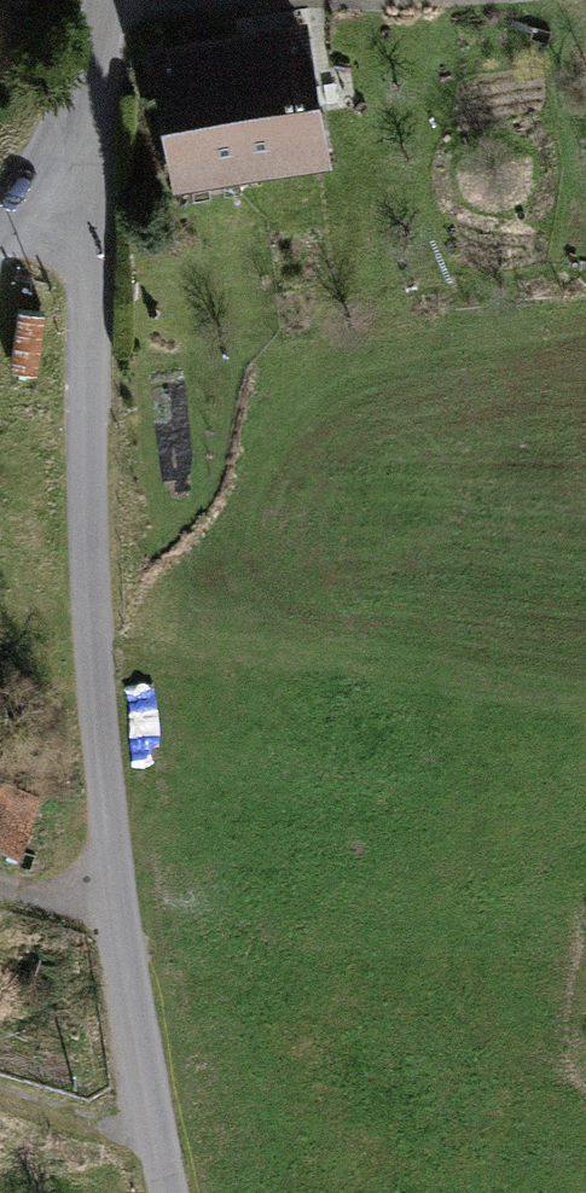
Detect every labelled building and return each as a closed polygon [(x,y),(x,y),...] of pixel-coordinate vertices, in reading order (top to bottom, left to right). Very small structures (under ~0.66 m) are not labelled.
[(309,18),(149,44),(173,190),(333,165),(309,18)] [(0,789),(0,842),(23,849),(38,801),(0,789)]
